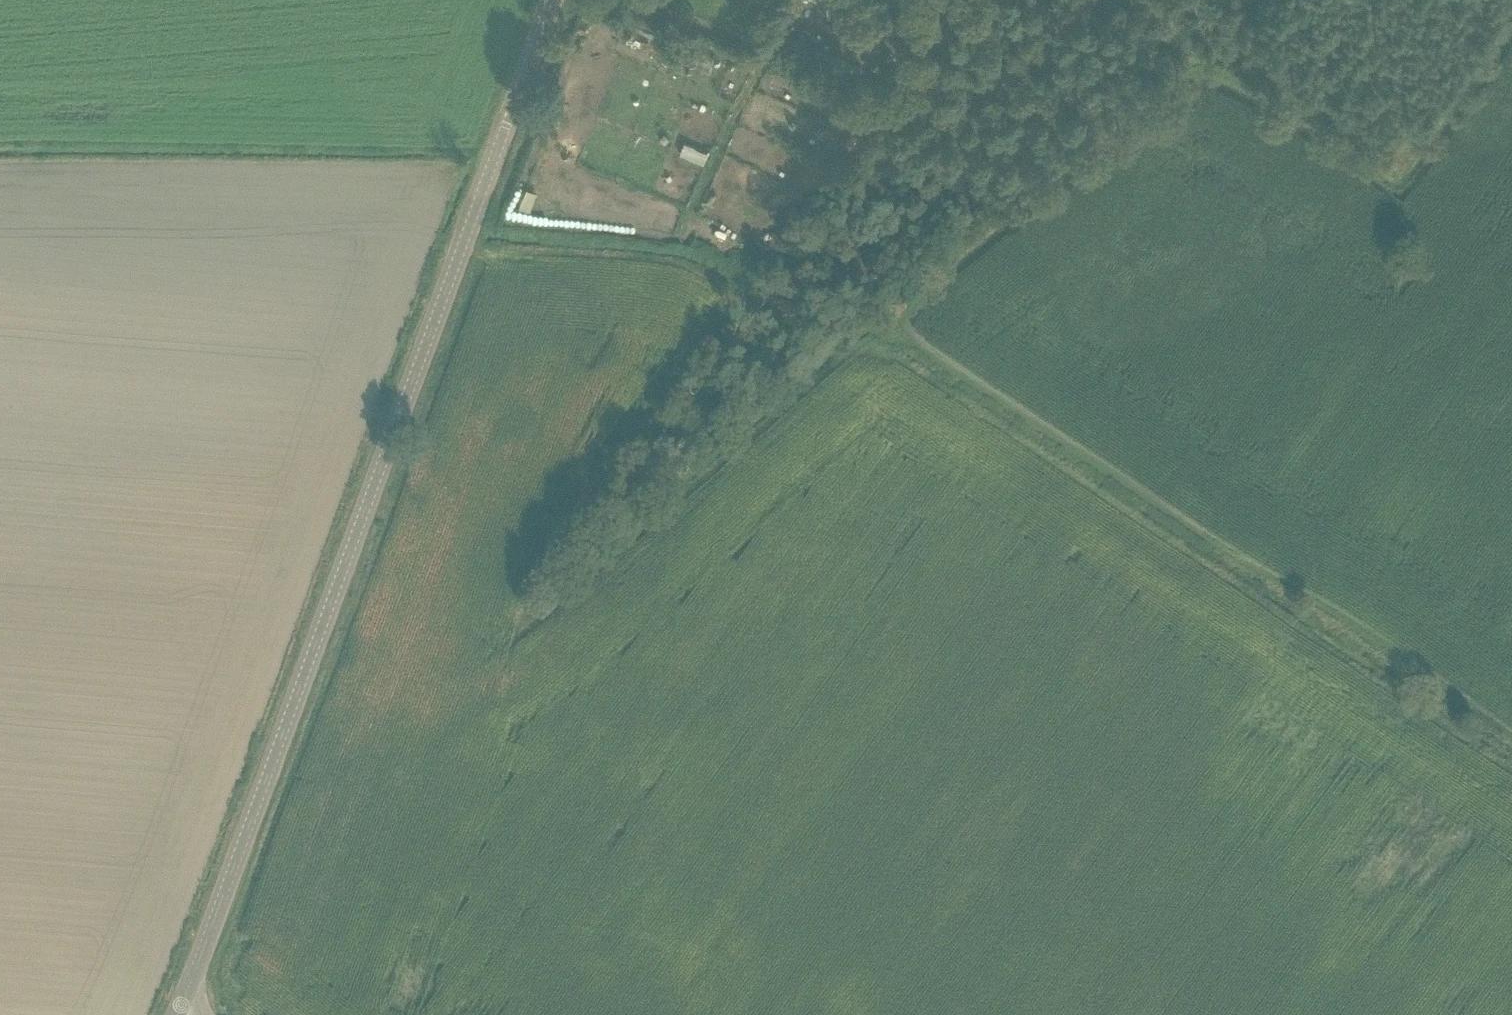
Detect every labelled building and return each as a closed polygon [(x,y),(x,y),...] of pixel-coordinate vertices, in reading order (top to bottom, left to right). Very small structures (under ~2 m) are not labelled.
[(810,47),(804,62),(827,71),(828,69),(849,78),(855,64),(810,47)] [(689,163),(695,148),(658,135),(653,150),(689,163)]
